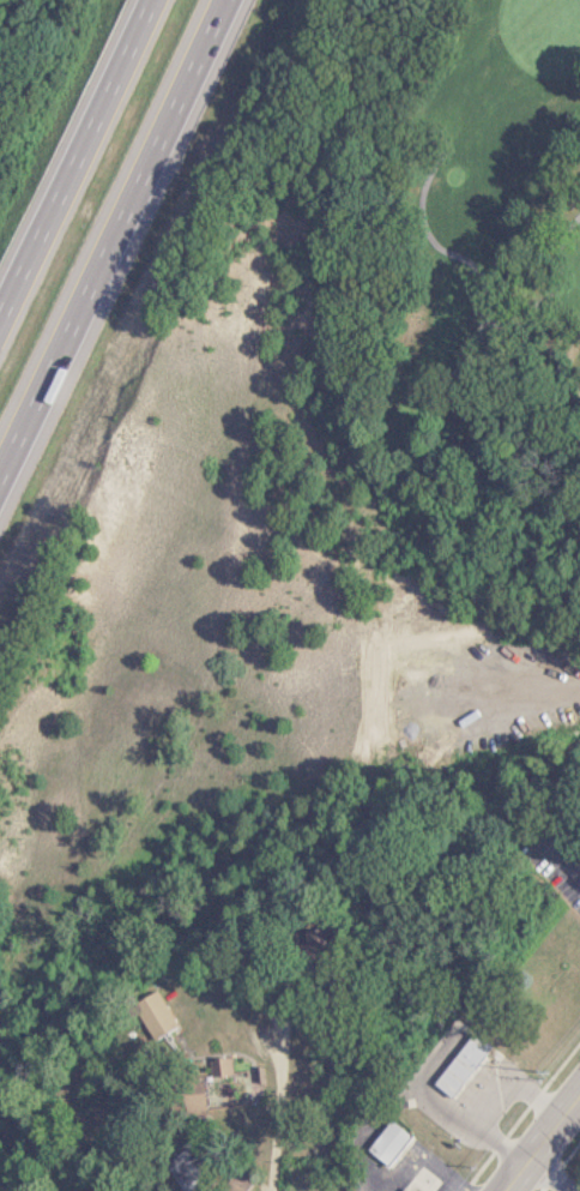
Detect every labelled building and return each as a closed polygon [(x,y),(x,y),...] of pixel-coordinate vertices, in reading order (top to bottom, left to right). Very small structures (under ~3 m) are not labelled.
[(172,1028),(151,989),(126,1002),(147,1041),(172,1028)] [(426,1078),(443,1096),(491,1050),(474,1032),(426,1078)] [(225,1075),(225,1058),(205,1058),(205,1075),(225,1075)] [(177,1110),(199,1111),(200,1093),(178,1093),(177,1110)] [(361,1148),(381,1166),(406,1136),(386,1119),(361,1148)]
